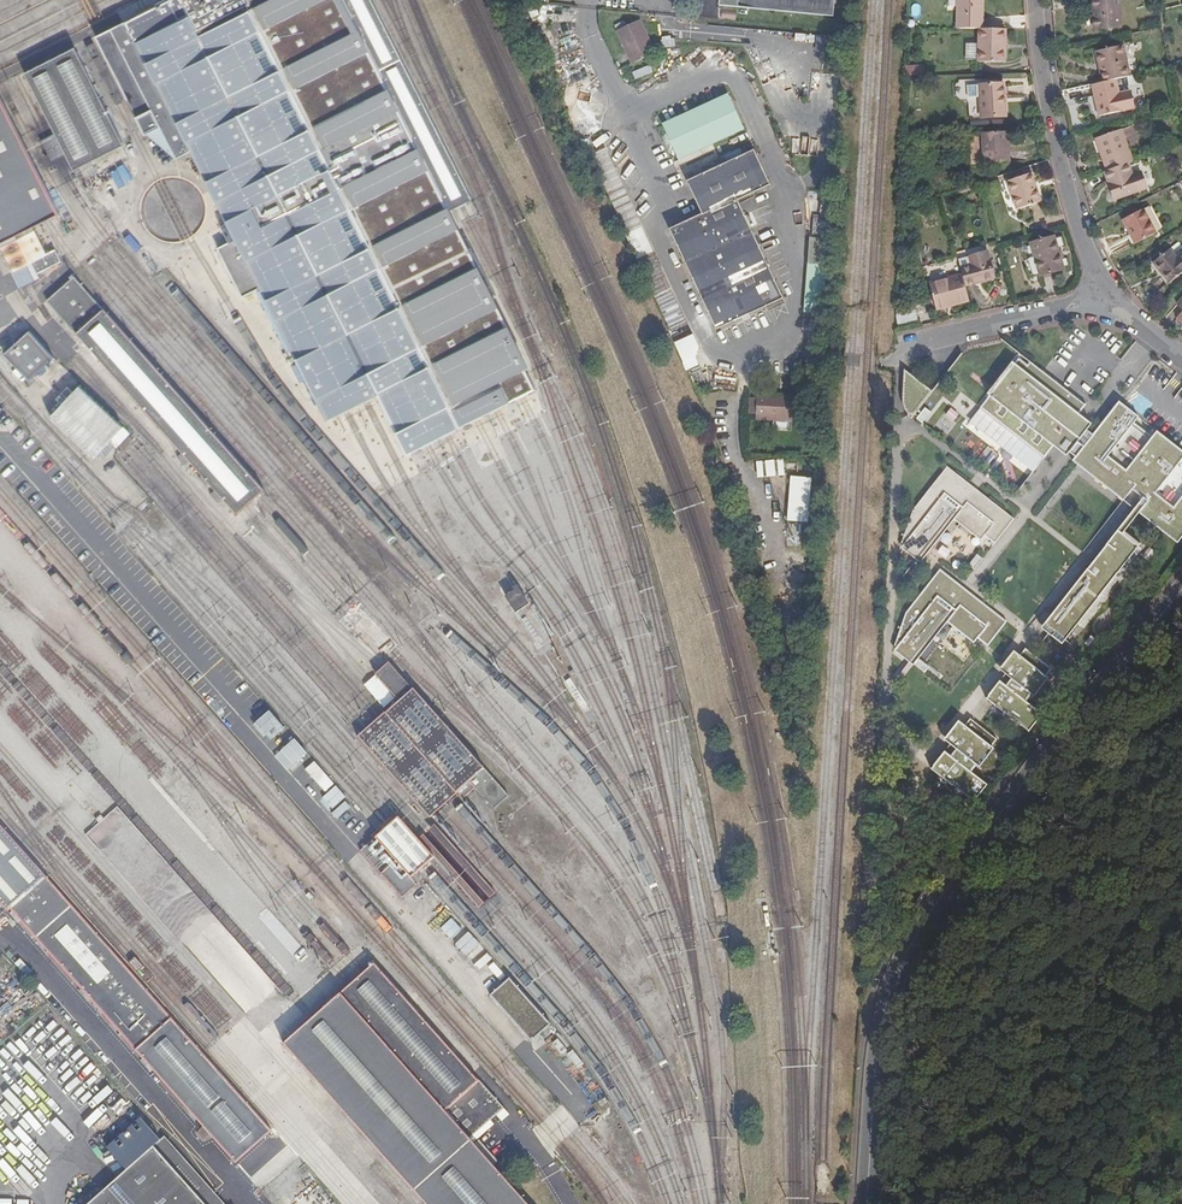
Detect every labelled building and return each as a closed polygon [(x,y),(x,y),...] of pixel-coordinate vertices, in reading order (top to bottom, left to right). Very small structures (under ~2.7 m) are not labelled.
[(10,65),(82,29),(138,0),(0,0),(0,70),(10,65)] [(124,20),(189,151),(234,240),(244,261),(295,234),(368,373),(420,346),(370,248),(450,210),(461,204),(473,199),(372,0),(164,0),(124,20)] [(721,2),(835,13),(836,0),(721,0),(721,2)] [(956,30),(979,30),(982,31),(982,0),(956,0),(956,30)] [(1120,30),(1119,0),(1093,0),(1095,31),(1120,30)] [(189,151),(124,20),(94,36),(142,134),(159,126),(175,158),(189,151)] [(649,60),(649,59),(643,46),(648,44),(639,25),(614,38),(630,69),(649,60)] [(982,31),(979,30),(979,46),(979,62),(979,64),(1005,64),(1005,31),(982,31)] [(643,46),(649,59),(649,60),(654,57),(648,44),(643,46)] [(125,144),(76,46),(25,72),(74,170),(125,144)] [(979,62),(979,46),(967,46),(967,62),(979,62)] [(1098,53),(1105,83),(1119,80),(1132,77),(1126,47),(1098,53)] [(905,77),(924,76),(924,65),(905,65),(905,77)] [(1105,83),(1094,86),(1100,117),(1125,111),(1119,80),(1105,83)] [(978,85),(979,97),(980,118),(1004,116),(1003,83),(978,84),(978,85)] [(967,97),(979,97),(978,85),(967,85),(967,97)] [(63,213),(0,89),(0,245),(7,241),(46,221),(63,213)] [(1096,138),(1108,171),(1129,164),(1134,162),(1122,129),(1096,138)] [(1008,131),(981,132),(983,163),(1010,161),(1008,131)] [(698,221),(667,236),(713,335),(780,305),(736,206),(764,193),(749,157),(684,188),(698,221)] [(1108,171),(1105,172),(1116,201),(1140,192),(1129,164),(1108,171)] [(1007,181),(1016,209),(1041,202),(1031,172),(1007,181)] [(529,368),(450,210),(370,248),(420,346),(368,373),(295,234),(244,261),(258,288),(326,422),(377,396),(406,456),(535,390),(526,370),(529,368)] [(1144,213),(1124,224),(1138,249),(1158,237),(1144,213)] [(37,274),(62,262),(56,250),(48,254),(36,230),(9,244),(2,248),(14,272),(16,272),(21,282),(26,280),(37,274)] [(1054,237),(1032,244),(1041,278),(1065,270),(1054,237)] [(242,296),(258,288),(244,261),(234,240),(218,248),(242,296)] [(1181,271),(1181,262),(1170,247),(1153,261),(1169,282),(1181,271)] [(961,276),(964,287),(993,279),(986,252),(969,257),(971,266),(960,269),(961,276)] [(81,286),(73,276),(45,301),(236,515),(244,507),(256,497),(263,491),(194,413),(155,370),(131,342),(81,286)] [(934,311),(968,303),(964,287),(961,276),(928,284),(934,311)] [(655,301),(672,337),(688,330),(670,294),(655,301)] [(32,383),(58,360),(30,330),(5,353),(32,383)] [(1044,458),(1056,443),(1075,458),(1072,462),(1124,501),(1135,487),(1145,495),(1151,499),(1139,514),(1178,544),(1181,538),(1181,461),(1181,460),(1181,459),(1181,451),(1157,431),(1152,438),(1129,429),(1134,423),(1114,408),(1093,435),(1083,428),(1079,425),(1074,421),(1086,405),(1030,364),(1028,366),(1018,359),(1014,365),(989,397),(980,409),(1044,458)] [(989,397),(1014,365),(1012,363),(987,395),(989,397)] [(911,420),(931,393),(903,371),(902,389),(903,408),(907,415),(911,420)] [(131,430),(82,384),(52,416),(100,462),(131,430)] [(773,410),(773,406),(752,404),(753,430),(786,432),(786,410),(773,410)] [(1044,458),(980,409),(975,415),(969,423),(1033,473),(1044,458)] [(1084,418),(1079,425),(1083,428),(1089,422),(1084,418)] [(951,518),(954,521),(981,542),(985,537),(995,545),(1014,520),(1002,513),(976,492),(969,501),(961,494),(968,486),(946,470),(913,512),(902,545),(904,546),(916,556),(922,548),(925,550),(951,518)] [(1134,510),(1139,514),(1151,499),(1145,495),(1134,510)] [(789,511),(790,526),(803,526),(803,505),(784,505),(784,511),(789,511)] [(1123,535),(1139,514),(1134,510),(1118,531),(1123,535)] [(916,556),(904,546),(902,550),(920,565),(954,521),(951,518),(925,550),(922,548),(916,556)] [(1060,620),(1049,634),(1065,639),(1067,640),(1139,547),(1117,530),(1053,615),(1060,620)] [(977,556),(969,567),(974,571),(983,561),(977,556)] [(987,648),(1006,623),(969,595),(962,604),(954,598),(961,589),(940,571),(920,593),(904,615),(893,648),(908,659),(914,651),(917,654),(942,621),(946,624),(973,645),(976,640),(987,648)] [(1150,580),(1141,591),(1147,595),(1155,584),(1150,580)] [(515,592),(505,598),(516,615),(530,606),(517,587),(514,589),(515,592)] [(1060,620),(1053,615),(1041,630),(1049,634),(1060,620)] [(914,651),(908,659),(914,664),(946,624),(942,621),(917,654),(914,651)] [(1065,639),(1047,634),(1061,645),(1065,639)] [(1025,703),(1031,696),(1045,677),(1051,670),(1024,649),(1004,675),(1009,679),(1005,685),(1001,682),(985,700),(1028,733),(1042,715),(1025,703)] [(917,661),(913,667),(924,675),(928,669),(917,661)] [(367,729),(358,736),(430,817),(439,810),(451,799),(458,792),(464,798),(476,788),(495,809),(510,797),(413,688),(389,662),(382,668),(376,673),(400,700),(392,706),(379,717),(367,729)] [(1081,666),(1073,677),(1078,681),(1087,671),(1081,666)] [(1048,679),(1045,677),(1031,696),(1034,698),(1048,679)] [(971,774),(977,767),(991,748),(996,741),(970,720),(950,746),(956,751),(951,757),(946,753),(931,771),(974,804),(987,787),(971,774)] [(1022,738),(1013,749),(1019,753),(1027,742),(1022,738)] [(994,750),(991,748),(977,767),(980,769),(994,750)] [(389,825),(357,852),(398,900),(413,887),(407,878),(423,865),(430,858),(395,820),(389,825)] [(232,1165),(268,1134),(0,832),(0,909),(4,913),(8,911),(232,1165)] [(427,1203),(530,1203),(471,1138),(505,1106),(375,962),(364,972),(351,984),(313,1018),(285,1043),(427,1203)] [(510,977),(490,995),(531,1042),(551,1024),(545,1016),(520,988),(510,977)] [(159,1139),(100,1193),(87,1203),(217,1203),(159,1139)]
